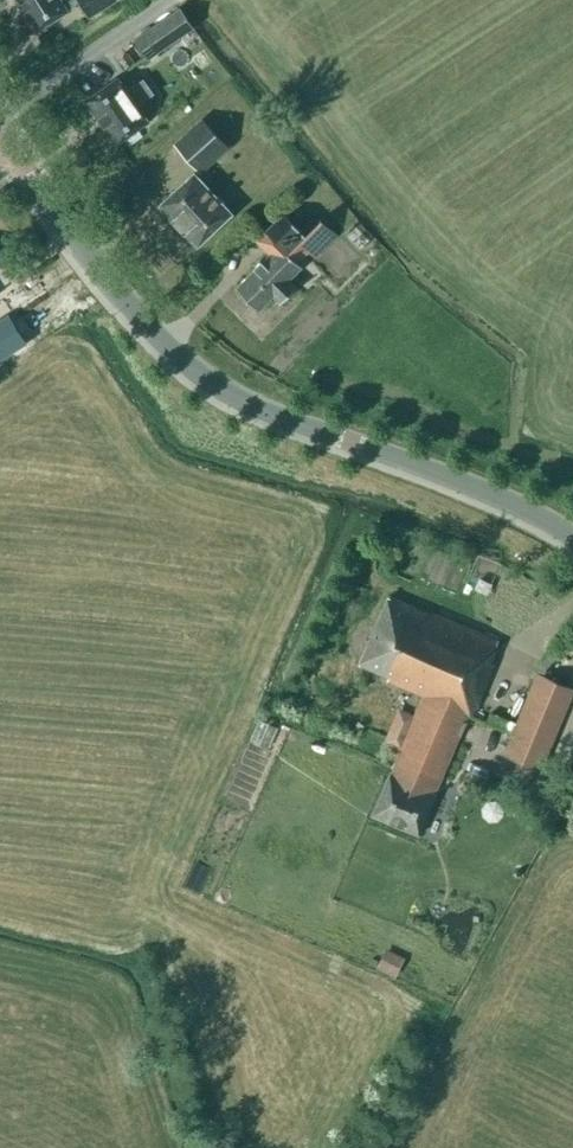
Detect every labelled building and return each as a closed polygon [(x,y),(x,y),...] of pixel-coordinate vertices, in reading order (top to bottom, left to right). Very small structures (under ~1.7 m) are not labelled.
[(36,30),(68,11),(66,9),(78,1),(88,17),(116,0),(18,0),(36,30)] [(134,35),(144,57),(194,33),(184,12),(134,35)] [(148,121),(137,105),(153,94),(143,80),(127,91),(117,77),(86,100),(117,143),(148,121)] [(201,171),(227,146),(202,120),(176,144),(201,171)] [(160,205),(197,245),(232,213),(194,173),(160,205)] [(300,231),(283,214),(257,240),(271,254),(239,286),(260,307),(273,294),(280,301),(295,286),(288,279),(301,266),(297,262),(310,248),(314,252),(334,232),(317,215),(300,231)] [(0,334),(0,338),(9,351),(26,340),(16,324),(0,334)] [(492,663),(489,661),(498,641),(432,613),(432,615),(388,595),(358,664),(372,670),(369,676),(384,682),(385,679),(422,696),(371,815),(417,835),(468,715),(469,715),(492,663)] [(503,754),(540,770),(572,691),(572,689),(537,674),(503,754)]
